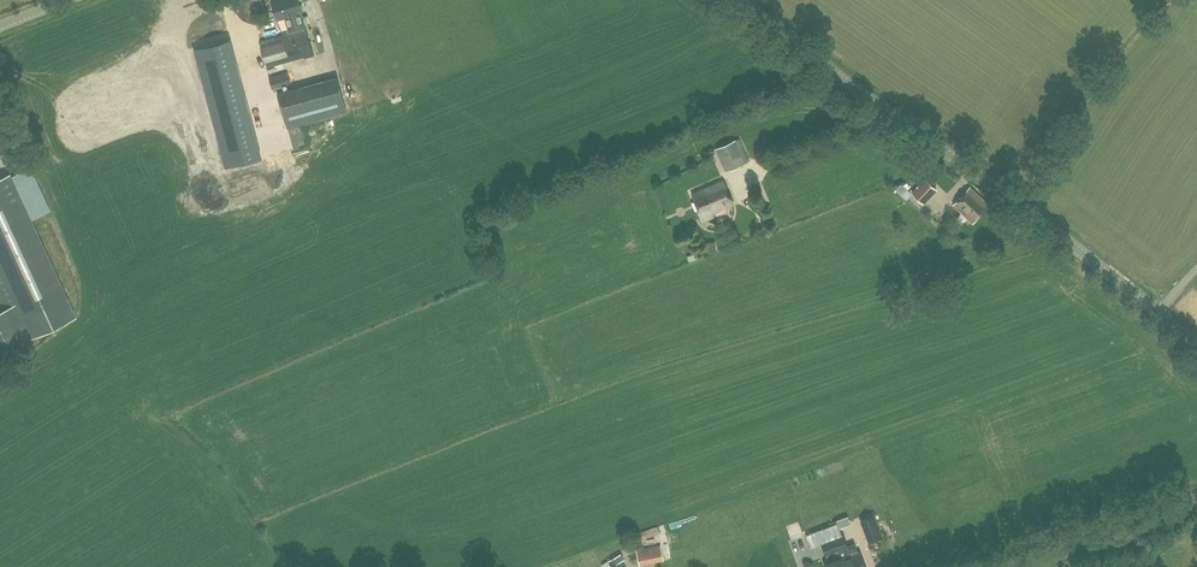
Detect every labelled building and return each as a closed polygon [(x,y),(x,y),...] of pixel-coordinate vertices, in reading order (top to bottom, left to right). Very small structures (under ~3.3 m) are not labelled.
[(277,19),(286,17),(288,21),(290,29),(282,31),(282,35),(260,41),(267,67),(305,56),(305,57),(314,55),(306,25),(305,26),(301,13),(302,13),(299,0),(272,0),(277,19)] [(222,26),(222,6),(195,5),(195,26),(222,26)] [(262,157),(231,39),(194,48),(208,99),(226,167),(262,157)] [(272,88),(291,83),(289,72),(269,77),(272,88)] [(288,127),(347,111),(338,77),(279,93),(288,127)] [(302,131),(300,125),(288,129),(290,135),(302,131)] [(292,143),(293,149),(306,145),(304,139),(292,143)] [(727,170),(745,162),(735,140),(717,148),(727,170)] [(31,339),(30,337),(75,317),(9,174),(0,179),(0,303),(4,311),(0,312),(0,353),(31,339)] [(924,202),(937,188),(926,178),(913,192),(924,202)] [(704,219),(715,214),(714,212),(734,204),(724,181),(693,194),(704,219)] [(973,223),(990,205),(970,187),(953,204),(973,223)] [(869,542),(884,536),(875,514),(860,520),(869,542)] [(839,525),(838,522),(811,532),(815,546),(822,543),(826,554),(827,554),(830,561),(825,563),(827,566),(866,566),(860,552),(859,553),(855,543),(848,545),(843,534),(842,534),(839,525)] [(640,565),(664,560),(661,544),(637,550),(640,565)] [(624,564),(625,563),(621,554),(601,565),(602,566),(626,566),(624,564)]
